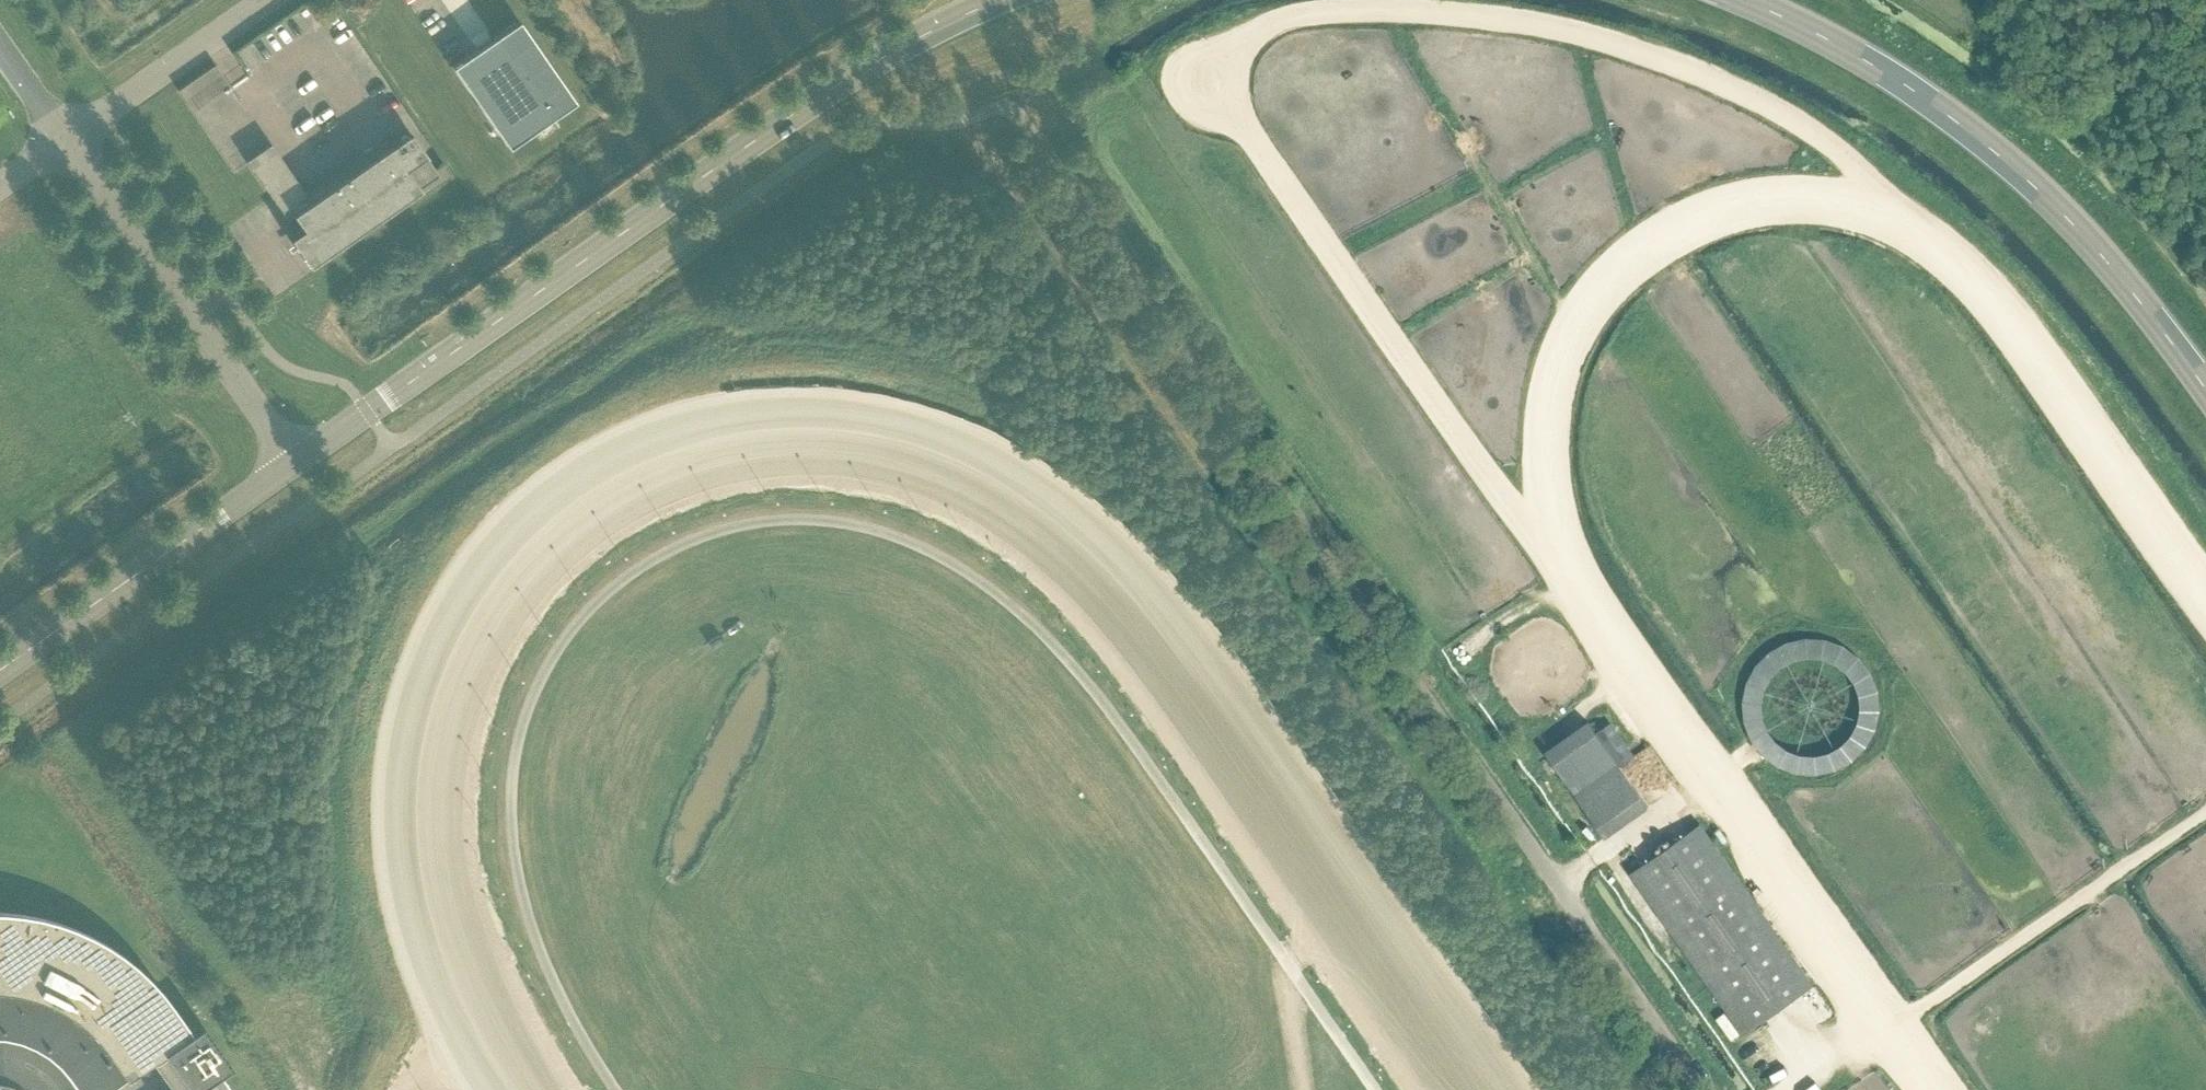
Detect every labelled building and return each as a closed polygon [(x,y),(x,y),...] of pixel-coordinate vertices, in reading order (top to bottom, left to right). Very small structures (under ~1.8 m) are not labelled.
[(450,65),(506,146),(572,100),(516,19),(450,65)] [(392,144),(387,137),(307,193),(271,143),(247,159),(287,217),(293,213),(304,230),(299,233),(300,235),(294,240),(301,250),(307,246),(313,254),(321,249),(325,254),(440,174),(436,168),(410,131),(392,144)] [(1591,709),(1598,721),(1610,714),(1603,701),(1591,709)] [(1597,733),(1620,764),(1633,754),(1611,723),(1597,733)] [(1742,1032),(1813,982),(1700,821),(1629,871),(1742,1032)] [(215,1072),(225,1066),(198,1026),(188,1033),(168,1005),(145,977),(118,953),(87,935),(53,921),(18,913),(0,912),(0,1089),(106,1089),(150,1060),(171,1089),(228,1089),(215,1072)]
